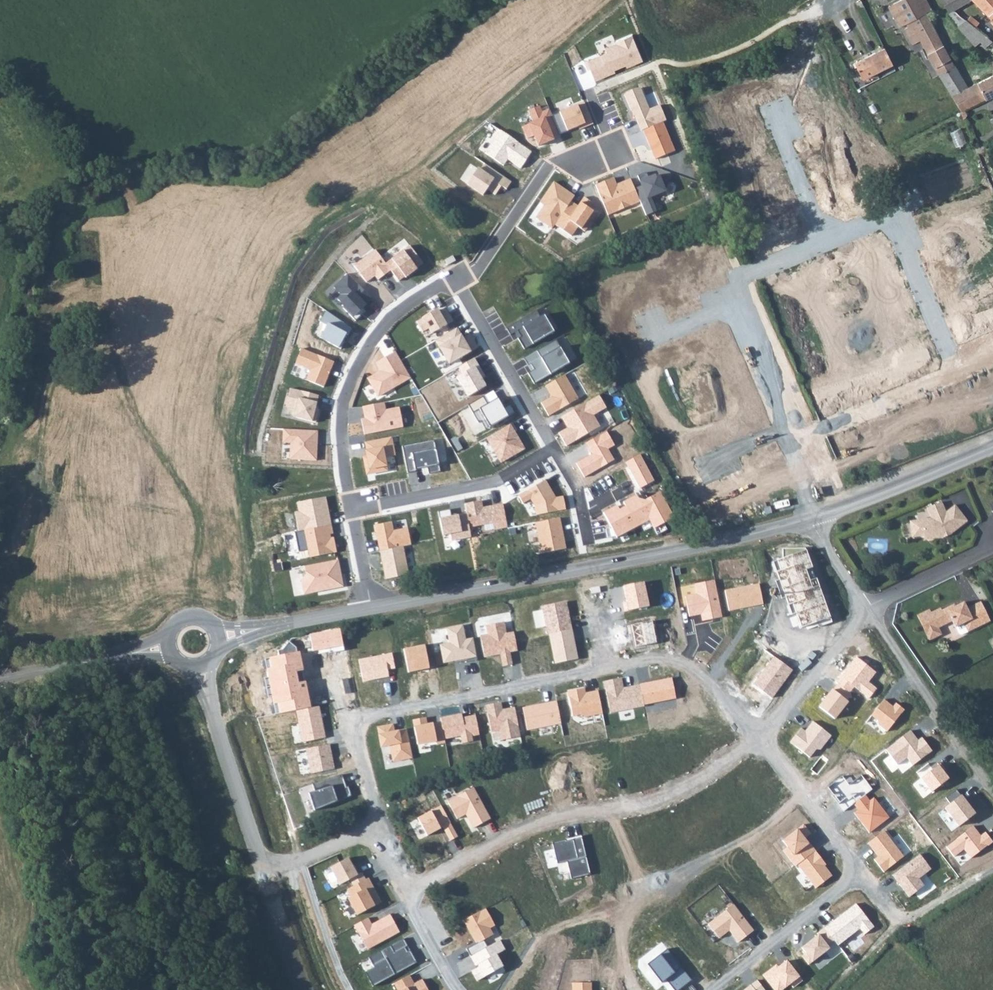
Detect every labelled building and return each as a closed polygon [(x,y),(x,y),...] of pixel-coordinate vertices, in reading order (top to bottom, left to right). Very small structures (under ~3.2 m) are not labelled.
[(927,0),(901,0),(888,7),(898,28),(902,26),(910,22),(912,25),(904,29),(912,44),(919,40),(924,48),(921,50),(926,61),(930,59),(939,75),(955,67),(943,46),(927,12),(931,9),(927,0)] [(948,13),(954,10),(970,0),(941,0),(948,13)] [(992,21),(992,0),(973,0),(992,21)] [(980,53),(992,42),(991,41),(966,20),(958,27),(980,53)] [(615,43),(605,47),(607,52),(587,60),(596,80),(615,73),(614,70),(626,65),(626,67),(642,61),(631,34),(614,40),(615,43)] [(862,79),(892,64),(883,48),(854,64),(857,70),(854,71),(857,76),(859,75),(862,79)] [(955,67),(939,75),(958,110),(957,110),(963,118),(965,117),(966,112),(963,110),(992,96),(992,75),(967,88),(955,67)] [(641,132),(643,131),(663,123),(667,121),(660,105),(649,110),(641,89),(625,95),(641,132)] [(572,107),(552,115),(559,130),(561,135),(578,127),(578,129),(593,124),(583,100),(571,105),(572,107)] [(540,107),(530,111),(535,122),(524,127),(529,138),(534,136),(539,147),(555,140),(552,133),(559,130),(552,115),(549,108),(542,111),(540,107)] [(663,123),(643,131),(656,160),(676,151),(663,123)] [(956,145),(966,142),(962,128),(952,131),(956,145)] [(501,131),(485,154),(503,165),(507,159),(521,169),(532,152),(501,131)] [(478,169),(466,185),(483,197),(488,191),(495,195),(501,186),(506,190),(511,182),(484,164),(480,171),(478,169)] [(642,186),(636,189),(641,202),(646,214),(656,210),(651,198),(666,192),(660,177),(655,174),(648,177),(646,173),(638,176),(642,186)] [(614,178),(597,185),(608,215),(641,202),(636,189),(631,179),(616,184),(614,178)] [(553,182),(540,202),(544,205),(536,219),(552,230),(555,226),(571,200),(575,196),(553,182)] [(578,204),(571,200),(555,226),(572,236),(577,227),(582,230),(594,211),(588,208),(592,202),(583,196),(578,204)] [(375,250),(354,265),(367,283),(375,277),(378,280),(391,271),(386,263),(375,250)] [(405,250),(386,263),(391,271),(399,281),(405,277),(406,279),(419,270),(405,250)] [(346,274),(334,288),(341,295),(337,299),(353,318),(367,305),(365,302),(370,297),(363,290),(346,274)] [(447,326),(437,308),(416,321),(422,332),(429,329),(432,334),(447,326)] [(326,311),(320,322),(327,326),(320,338),(341,349),(351,329),(326,311)] [(536,311),(507,328),(511,334),(518,330),(522,337),(519,339),(525,349),(554,332),(544,314),(540,317),(536,311)] [(457,328),(436,340),(449,364),(471,352),(457,328)] [(557,339),(525,357),(529,364),(530,364),(534,369),(527,373),(534,384),(570,364),(557,339)] [(301,350),(295,364),(310,370),(306,380),(323,387),(333,362),(301,350)] [(395,352),(376,363),(380,371),(368,378),(378,397),(410,379),(395,352)] [(474,357),(457,366),(461,373),(457,376),(468,396),(486,386),(481,378),(485,377),(474,357)] [(565,375),(546,386),(552,397),(541,403),(548,416),(579,399),(565,375)] [(319,396),(291,389),(287,406),(295,408),(293,418),(316,424),(319,410),(316,409),(319,396)] [(493,391),(469,405),(473,413),(480,409),(490,426),(508,416),(493,391)] [(599,394),(561,417),(568,428),(559,433),(566,445),(600,425),(594,415),(607,408),(599,394)] [(384,403),(362,407),(364,418),(360,419),(363,435),(404,427),(400,407),(386,409),(384,403)] [(512,423),(486,437),(500,463),(525,449),(515,431),(516,430),(512,423)] [(318,431),(284,430),(283,443),(290,443),(290,459),(316,460),(318,431)] [(605,430),(583,443),(591,455),(575,464),(583,479),(615,461),(607,448),(613,445),(605,430)] [(392,437),(365,442),(368,456),(363,457),(367,476),(389,471),(387,458),(396,457),(392,437)] [(434,440),(403,447),(408,473),(416,471),(415,469),(428,466),(429,475),(441,472),(434,440)] [(641,454),(626,461),(639,488),(654,481),(641,454)] [(546,480),(519,496),(524,504),(531,499),(535,507),(537,515),(566,510),(564,496),(556,497),(546,480)] [(617,506),(603,514),(617,539),(648,523),(652,530),(674,519),(660,492),(646,500),(637,500),(635,495),(622,503),(624,507),(619,510),(617,506)] [(294,512),(298,533),(331,527),(326,497),(297,502),(299,511),(294,512)] [(483,507),(482,500),(464,503),(466,514),(469,528),(481,525),(482,532),(508,528),(504,504),(483,507)] [(927,541),(942,539),(941,538),(948,534),(949,535),(966,522),(953,506),(940,515),(936,504),(926,508),(930,519),(909,523),(911,539),(923,537),(927,541)] [(449,510),(438,511),(442,537),(451,535),(452,541),(470,538),(469,528),(466,514),(450,517),(449,510)] [(561,518),(536,522),(541,554),(566,549),(561,518)] [(393,530),(392,522),(376,525),(381,551),(404,547),(412,546),(409,527),(393,530)] [(298,533),(295,533),(299,551),(308,550),(309,557),(335,552),(331,527),(298,533)] [(404,547),(381,551),(386,580),(408,576),(404,547)] [(782,548),(782,558),(773,561),(780,580),(777,581),(783,597),(785,596),(792,615),(796,614),(801,628),(817,623),(818,627),(831,622),(816,579),(809,581),(804,569),(812,566),(805,547),(782,548)] [(338,559),(305,566),(307,575),(301,580),(304,594),(344,586),(338,559)] [(644,581),(623,586),(628,611),(649,606),(644,581)] [(714,581),(695,585),(697,593),(685,595),(690,617),(700,615),(701,622),(722,617),(714,581)] [(760,584),(724,592),(728,612),(764,605),(760,584)] [(566,600),(542,605),(547,634),(549,633),(572,628),(566,600)] [(960,625),(965,634),(988,622),(978,603),(964,610),(961,605),(940,615),(938,610),(926,614),(925,612),(914,617),(924,637),(929,639),(934,637),(935,632),(934,630),(949,623),(952,630),(960,625)] [(653,621),(632,626),(636,647),(657,643),(653,621)] [(504,622),(486,626),(488,634),(480,636),(485,658),(500,655),(502,666),(511,664),(509,652),(517,650),(513,630),(506,632),(504,622)] [(958,637),(965,634),(960,625),(952,630),(955,636),(958,637)] [(463,626),(448,629),(451,643),(440,645),(444,663),(477,657),(473,637),(466,639),(463,626)] [(572,628),(549,633),(555,663),(579,658),(572,628)] [(339,629),(324,632),(327,648),(343,645),(339,629)] [(310,635),(313,651),(327,648),(324,632),(310,635)] [(277,703),(279,713),(296,710),(310,707),(305,682),(298,684),(296,673),(304,671),(300,651),(297,652),(296,647),(289,642),(283,650),(279,651),(280,656),(268,658),(271,668),(266,669),(273,703),(277,703)] [(424,644),(404,649),(409,673),(430,668),(424,644)] [(392,652),(358,659),(363,681),(388,676),(387,671),(396,670),(392,652)] [(773,656),(753,684),(772,698),(792,671),(773,656)] [(876,672),(855,657),(836,682),(838,684),(849,693),(854,687),(869,698),(876,688),(868,682),(876,672)] [(621,678),(604,682),(611,713),(644,706),(643,705),(639,685),(623,688),(621,678)] [(672,678),(639,685),(643,705),(676,699),(672,678)] [(849,693),(838,684),(833,691),(831,689),(818,707),(835,720),(849,702),(845,699),(849,693)] [(584,689),(569,691),(573,715),(581,714),(585,717),(603,714),(598,691),(585,693),(584,689)] [(884,700),(872,716),(878,720),(879,726),(888,733),(905,710),(895,703),(892,707),(884,700)] [(557,701),(523,707),(527,730),(561,724),(557,701)] [(501,703),(486,706),(491,733),(500,732),(501,740),(520,737),(515,707),(502,709),(501,703)] [(310,707),(296,710),(303,742),(326,737),(319,706),(310,707)] [(440,717),(441,721),(444,739),(461,736),(462,744),(474,741),(473,736),(480,735),(476,714),(463,717),(462,712),(440,717)] [(426,719),(414,721),(418,744),(436,741),(437,744),(445,743),(444,739),(441,721),(426,724),(426,719)] [(812,720),(805,730),(802,727),(791,742),(811,757),(816,750),(821,751),(832,735),(812,720)] [(393,724),(378,727),(382,747),(390,746),(393,762),(413,759),(408,728),(394,731),(393,724)] [(910,731),(886,748),(898,764),(906,758),(912,766),(932,751),(922,737),(917,740),(910,731)] [(330,744),(306,749),(311,774),(335,769),(330,744)] [(939,765),(921,778),(931,792),(949,779),(939,765)] [(342,775),(313,785),(315,792),(309,793),(314,809),(352,797),(349,786),(346,787),(342,775)] [(842,775),(828,787),(845,810),(853,804),(865,795),(872,790),(861,775),(849,784),(842,775)] [(474,787),(448,801),(458,819),(465,815),(473,829),(491,819),(474,787)] [(957,789),(945,798),(950,804),(945,808),(959,826),(975,814),(957,789)] [(865,795),(853,804),(857,810),(854,812),(869,833),(889,818),(874,797),(869,801),(865,795)] [(441,805),(417,817),(427,836),(443,828),(450,841),(458,836),(441,805)] [(803,823),(782,840),(787,847),(783,850),(795,866),(797,864),(814,851),(805,838),(811,834),(803,823)] [(974,827),(947,846),(954,856),(964,849),(971,858),(992,842),(986,832),(981,836),(974,827)] [(884,831),(868,843),(878,856),(875,858),(884,871),(903,857),(884,831)] [(581,836),(553,843),(558,863),(567,861),(572,879),(591,874),(581,836)] [(826,864),(814,851),(797,864),(816,889),(832,876),(824,866),(826,864)] [(920,855),(893,875),(910,897),(924,886),(919,878),(931,869),(920,855)] [(353,886),(366,880),(362,872),(357,875),(349,858),(330,867),(339,885),(350,880),(353,886)] [(353,886),(348,889),(352,896),(348,898),(357,915),(376,906),(375,904),(381,901),(369,878),(366,880),(353,886)] [(856,903),(825,928),(834,940),(838,945),(859,929),(864,935),(874,927),(856,903)] [(734,904),(708,924),(719,939),(729,931),(738,943),(754,931),(734,904)] [(463,919),(476,944),(466,949),(470,956),(486,947),(484,940),(494,935),(491,928),(495,926),(486,908),(463,919)] [(369,917),(354,925),(368,950),(400,933),(390,914),(372,924),(369,917)] [(834,940),(825,928),(817,934),(818,935),(802,947),(805,952),(801,955),(809,965),(831,949),(828,945),(834,940)] [(404,939),(369,957),(375,968),(366,972),(373,985),(416,963),(410,950),(406,952),(404,948),(407,946),(404,939)] [(486,947),(470,956),(477,968),(471,971),(477,981),(503,966),(496,955),(506,950),(500,939),(486,947)] [(649,965),(662,982),(666,979),(675,989),(679,989),(691,980),(667,950),(649,965)] [(763,975),(774,989),(782,989),(790,984),(793,988),(803,980),(787,960),(778,966),(777,964),(763,975)] [(394,983),(397,989),(428,989),(422,979),(414,983),(410,975),(394,983)] [(745,989),(764,989),(757,980),(745,989)]
